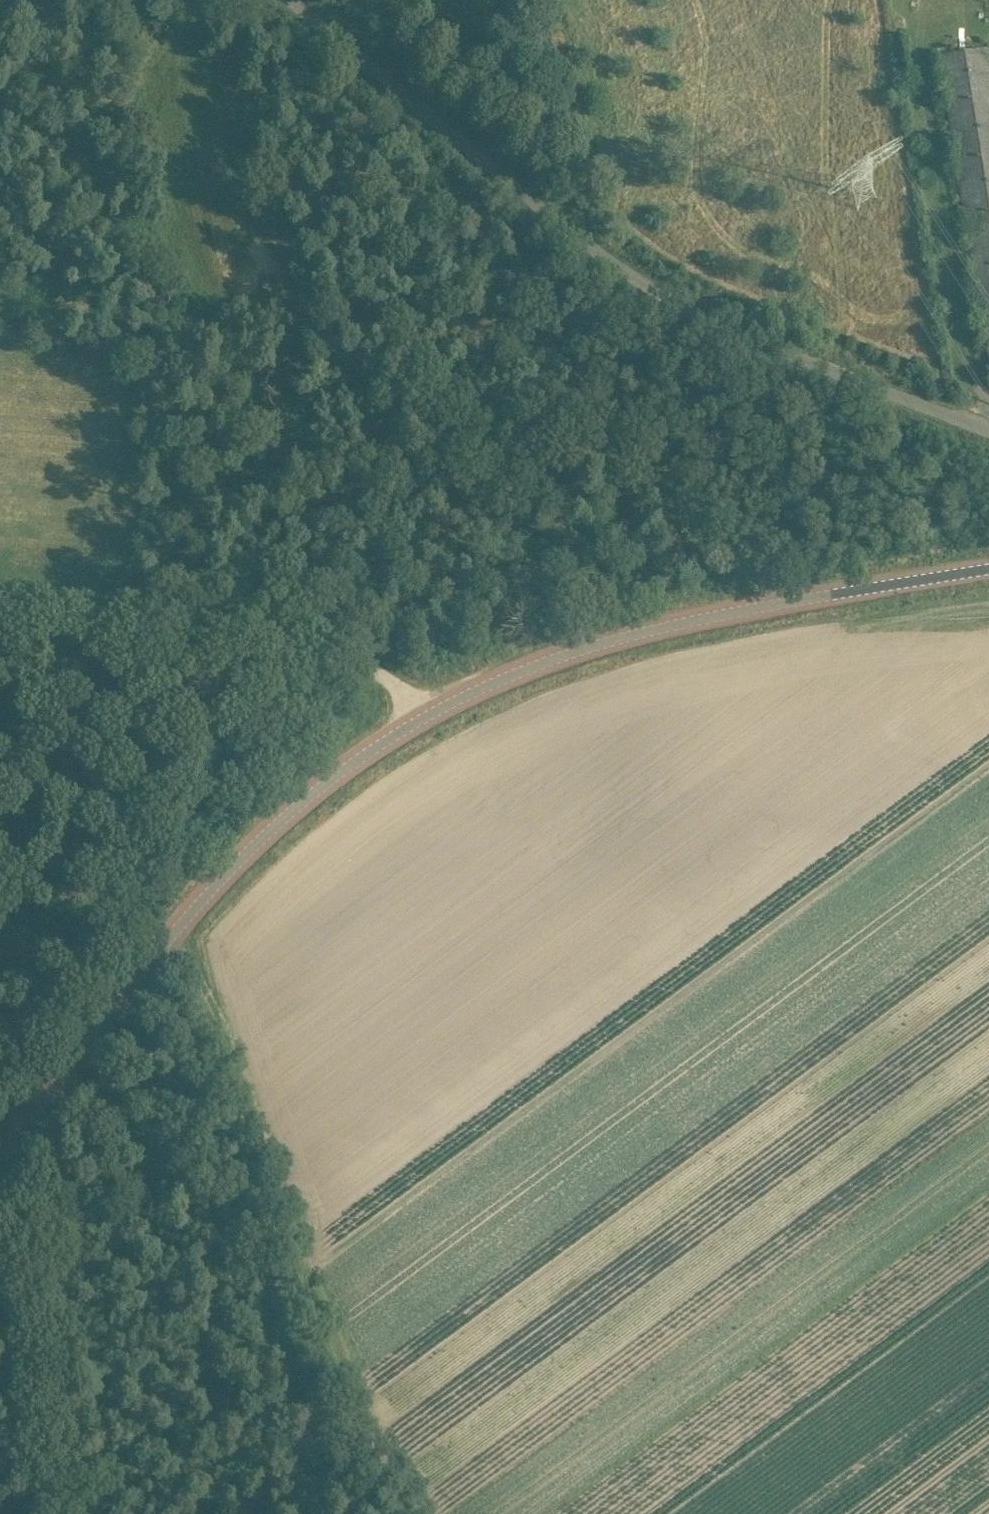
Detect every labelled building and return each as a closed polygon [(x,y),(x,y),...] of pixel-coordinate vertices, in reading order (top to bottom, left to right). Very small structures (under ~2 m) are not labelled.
[(987,49),(940,57),(988,359),(988,60),(987,49)]
